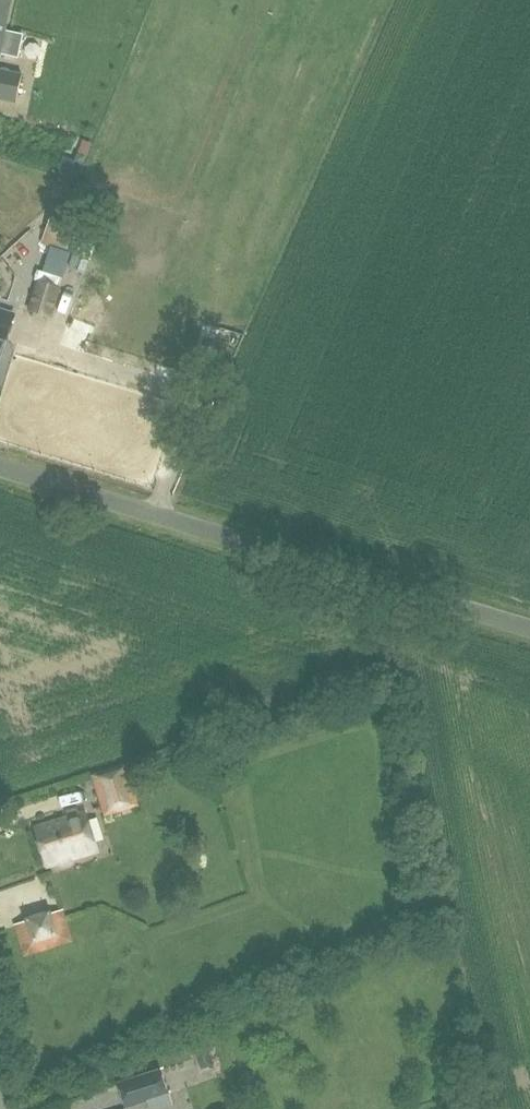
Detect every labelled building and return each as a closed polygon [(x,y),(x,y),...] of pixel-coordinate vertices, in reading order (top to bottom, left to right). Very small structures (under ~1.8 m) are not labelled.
[(12,0),(0,0),(0,57),(1,53),(18,57),(22,35),(5,31),(12,0)] [(16,103),(22,74),(0,70),(0,100),(16,103)] [(77,181),(83,165),(82,164),(85,156),(87,157),(92,143),(83,140),(75,160),(63,156),(57,174),(66,177),(77,181)] [(67,251),(76,226),(51,217),(42,242),(67,251)] [(50,317),(60,287),(38,281),(28,310),(50,317)] [(6,340),(14,315),(0,310),(0,338),(6,340)] [(121,775),(118,767),(92,775),(102,807),(128,799),(126,792),(129,791),(124,774),(121,775)] [(48,866),(97,850),(84,811),(36,827),(48,866)] [(31,911),(33,948),(74,945),(72,908),(31,911)] [(201,1069),(214,1065),(208,1046),(195,1050),(201,1069)] [(140,1076),(147,1101),(149,1108),(168,1108),(172,1108),(168,1095),(161,1070),(140,1076)]
